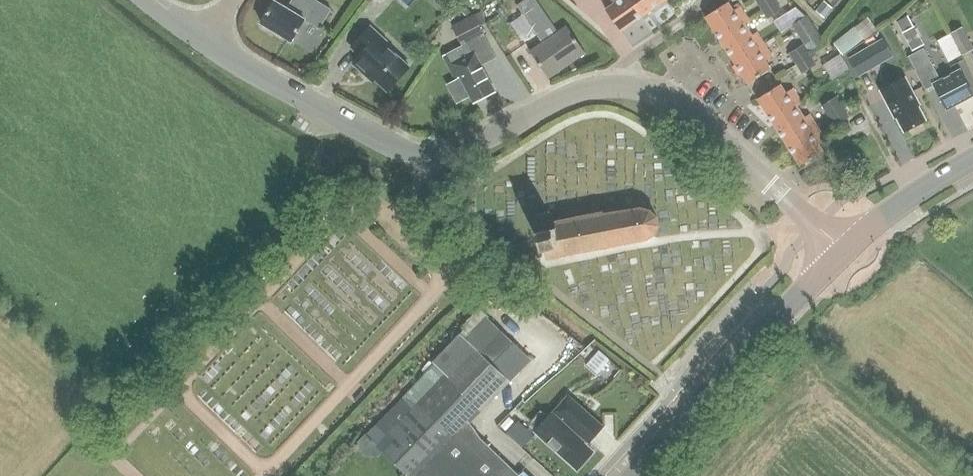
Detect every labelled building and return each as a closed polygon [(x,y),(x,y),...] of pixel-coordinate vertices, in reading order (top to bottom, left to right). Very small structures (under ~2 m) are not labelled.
[(304,21),(319,30),(331,10),(315,0),(292,0),(286,8),(274,1),(261,23),(292,42),(304,21)] [(630,0),(612,0),(615,4),(605,11),(620,32),(642,16),(630,0)] [(642,16),(664,0),(630,0),(642,16)] [(760,8),(773,0),(755,0),(760,8)] [(760,8),(767,19),(781,10),(775,0),(773,0),(760,8)] [(720,39),(743,25),(749,21),(740,7),(732,11),(727,3),(706,16),(720,39)] [(785,16),(777,21),(781,29),(790,23),(803,14),(796,6),(785,16)] [(480,26),(486,23),(480,11),(453,26),(463,45),(444,55),(456,78),(461,76),(475,102),(495,91),(469,42),(484,34),(480,26)] [(925,46),(908,16),(896,22),(920,64),(928,59),(921,48),(925,46)] [(877,30),(867,17),(833,44),(843,56),(877,30)] [(751,36),(743,25),(720,39),(735,63),(764,45),(757,33),(751,36)] [(962,55),(972,49),(972,47),(962,26),(950,32),(962,55)] [(388,91),(410,67),(384,44),(386,41),(370,27),(352,46),(362,55),(354,64),(367,76),(369,74),(388,91)] [(549,78),(584,54),(566,27),(530,51),(549,78)] [(810,52),(824,43),(815,30),(801,39),(810,52)] [(947,62),(962,55),(950,32),(935,40),(947,62)] [(848,59),(858,76),(893,56),(883,39),(848,59)] [(789,53),(795,63),(809,54),(802,44),(789,53)] [(771,56),(764,45),(735,63),(748,83),(769,70),(764,61),(771,56)] [(795,63),(802,73),(815,64),(809,54),(795,63)] [(972,95),(960,71),(940,81),(930,62),(915,70),(925,90),(934,86),(946,109),(972,95)] [(905,78),(880,91),(895,118),(896,117),(904,132),(926,120),(918,106),(919,105),(905,78)] [(773,121),(795,107),(801,103),(792,89),(785,94),(779,85),(759,98),(773,121)] [(828,116),(842,107),(836,96),(822,106),(828,116)] [(842,107),(828,116),(836,128),(850,119),(849,117),(858,112),(851,102),(842,107)] [(803,119),(795,107),(773,121),(788,145),(817,127),(809,115),(803,119)] [(817,127),(788,145),(801,165),(821,152),(816,144),(824,139),(817,127)] [(654,234),(658,226),(656,218),(649,211),(640,209),(603,214),(603,212),(554,222),(555,226),(542,230),(545,250),(546,249),(549,260),(643,240),(646,238),(654,234)] [(482,410),(512,380),(495,363),(514,345),(487,318),(469,335),(467,333),(436,364),(368,434),(379,445),(378,446),(409,475),(519,475),(480,438),(470,423),(482,410)] [(589,443),(604,427),(568,395),(551,414),(551,413),(549,416),(541,409),(529,423),(537,429),(535,432),(577,470),(593,451),(588,447),(589,443)] [(507,433),(523,447),(534,434),(518,420),(507,433)]
